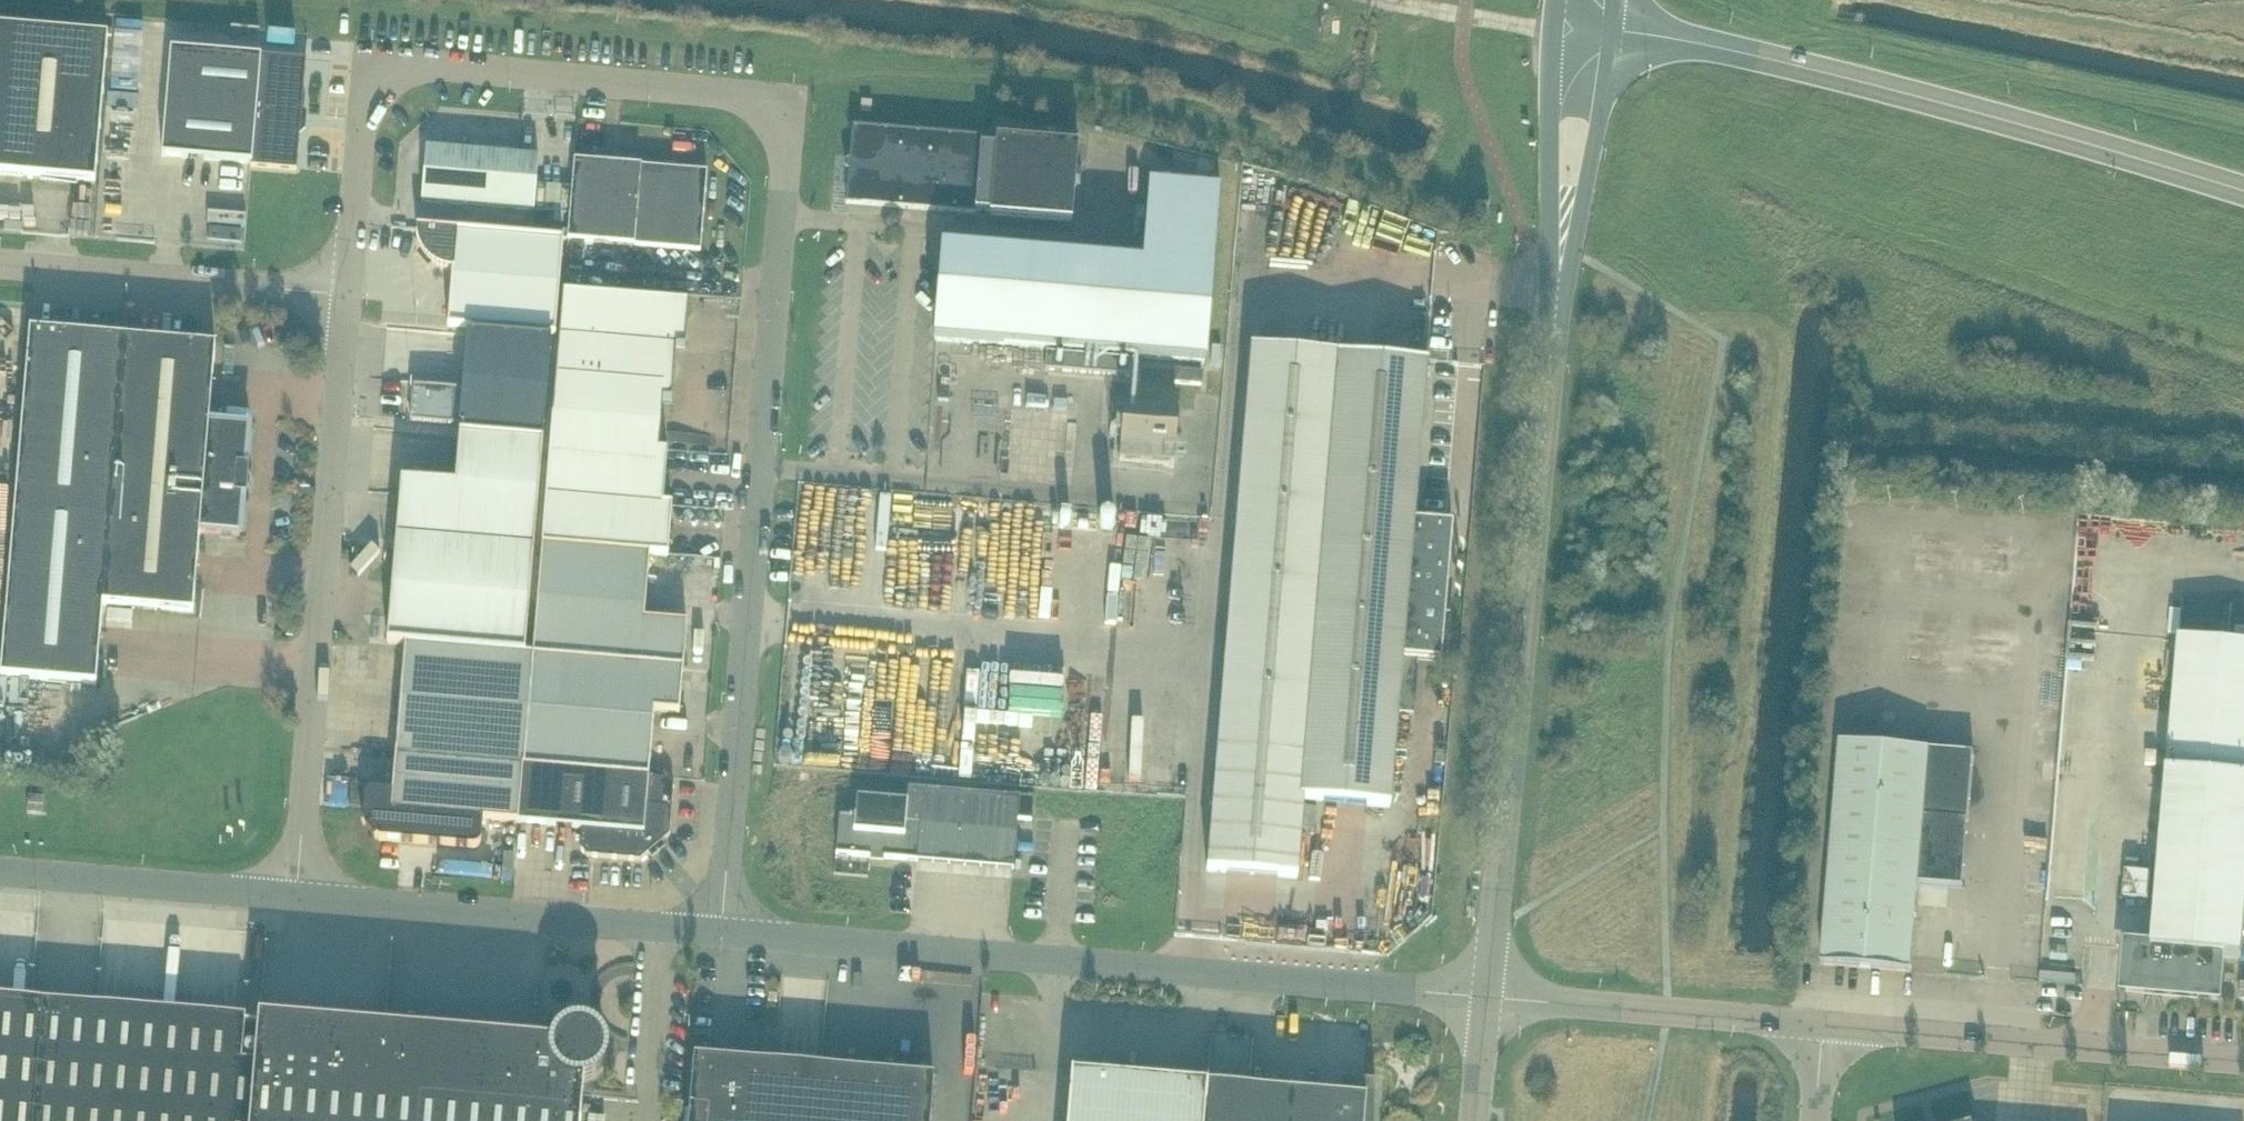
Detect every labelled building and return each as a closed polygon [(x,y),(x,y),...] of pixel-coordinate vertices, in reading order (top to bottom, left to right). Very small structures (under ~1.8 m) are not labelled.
[(125,65),(151,66),(153,18),(126,17),(125,65)] [(109,39),(0,30),(0,177),(96,186),(109,39)] [(303,115),(307,60),(260,56),(260,59),(171,51),(163,158),(251,165),(251,168),(298,172),(301,138),(301,133),(304,131),(305,117),(303,115)] [(996,149),(982,148),(983,139),(853,128),(850,161),(849,161),(848,161),(846,163),(845,165),(844,167),(845,169),(847,171),(849,172),(847,205),(977,216),(977,213),(990,214),(990,217),(1072,224),(1079,147),(997,140),(996,149)] [(534,213),(539,159),(427,149),(423,203),(534,213)] [(708,173),(600,164),(575,162),(569,242),(701,253),(708,173)] [(1220,186),(1197,184),(1150,180),(1147,217),(1143,268),(943,251),(935,343),(1047,353),(1137,360),(1205,366),(1216,232),(1220,186)] [(1489,221),(1490,205),(1476,204),(1475,220),(1489,221)] [(564,294),(568,243),(418,230),(418,240),(421,250),(427,259),(434,265),(443,270),(453,272),(448,329),(560,338),(564,294)] [(689,304),(564,294),(560,338),(677,348),(677,349),(685,349),(689,304)] [(240,538),(244,497),(247,494),(250,490),(251,485),(251,480),(249,476),(246,472),(249,431),(209,428),(216,348),(127,340),(31,332),(2,679),(97,687),(104,607),(194,615),(200,535),(240,538)] [(543,444),(551,342),(469,336),(468,336),(468,337),(467,343),(466,344),(478,345),(477,355),(466,354),(465,364),(465,365),(476,366),(476,376),(464,375),(464,376),(463,392),(414,388),(411,423),(460,427),(460,428),(460,429),(461,429),(462,430),(463,430),(462,437),(543,444)] [(677,349),(677,348),(560,338),(551,445),(659,453),(659,452),(664,401),(672,402),(677,349)] [(1441,663),(1445,614),(1453,526),(1414,523),(1427,365),(1338,358),(1251,351),(1214,797),(1207,873),(1297,881),(1304,802),(1390,810),(1391,797),(1398,715),(1414,717),(1419,661),(1441,663)] [(1135,380),(1136,363),(1137,360),(1047,353),(1046,372),(1135,380)] [(1174,471),(1178,416),(1124,411),(1119,466),(1174,471)] [(526,656),(544,444),(460,437),(456,489),(401,484),(388,645),(405,647),(533,658),(533,657),(526,656)] [(659,452),(659,453),(551,445),(542,547),(650,556),(668,558),(672,507),(664,506),(668,453),(659,452)] [(650,556),(542,547),(533,657),(533,658),(684,670),(688,625),(645,622),(650,556)] [(2082,605),(2081,621),(2107,622),(2107,606),(2082,605)] [(2243,957),(2243,647),(2180,641),(2154,953),(2131,951),(2127,993),(2219,1001),(2222,959),(2243,960),(2243,957)] [(524,769),(533,658),(405,647),(396,759),(524,769)] [(680,715),(684,670),(533,658),(524,769),(559,772),(560,772),(649,779),(655,713),(680,715)] [(1837,797),(1823,966),(1912,973),(1925,819),(1969,823),(1971,797),(1975,755),(1842,743),(1837,797)] [(519,825),(524,769),(396,759),(393,793),(375,792),(373,792),(372,792),(370,793),(369,794),(367,795),(366,797),(366,798),(365,800),(363,822),(365,824),(364,825),(365,826),(366,825),(377,839),(376,839),(377,841),(378,840),(380,842),(473,850),(475,850),(477,849),(479,847),(481,846),(482,844),(482,842),(484,822),(519,825)] [(559,772),(524,769),(519,825),(556,828),(560,772),(559,772)] [(647,807),(649,779),(560,772),(556,828),(582,830),(580,850),(587,857),(640,862),(649,854),(650,850),(656,844),(661,845),(670,837),(672,815),(666,809),(647,807)] [(955,826),(950,878),(1160,895),(1167,806),(958,791),(955,826)] [(43,816),(44,800),(30,798),(28,815),(43,816)] [(2135,878),(2156,879),(2158,839),(2136,838),(2135,878)] [(259,1027),(245,1026),(246,1021),(0,1000),(0,1120),(251,1120),(259,1027)] [(259,1027),(251,1120),(581,1120),(584,1082),(589,1081),(593,1079),(597,1076),(600,1073),(603,1069),(605,1065),(606,1060),(606,1055),(606,1051),(605,1046),(603,1042),(600,1038),(597,1035),(593,1032),(589,1030),(584,1029),(579,1029),(575,1029),(570,1030),(566,1032),(562,1035),(559,1038),(556,1042),(554,1046),(259,1022),(259,1027)] [(772,1098),(774,1078),(699,1072),(700,1059),(694,1058),(689,1120),(931,1120),(934,1079),(929,1078),(926,1111),(772,1098)] [(1207,1086),(1072,1075),(1068,1120),(1204,1120),(1207,1086)] [(1377,1086),(1341,1083),(1340,1099),(1250,1091),(1247,1120),(1373,1120),(1377,1086)]
